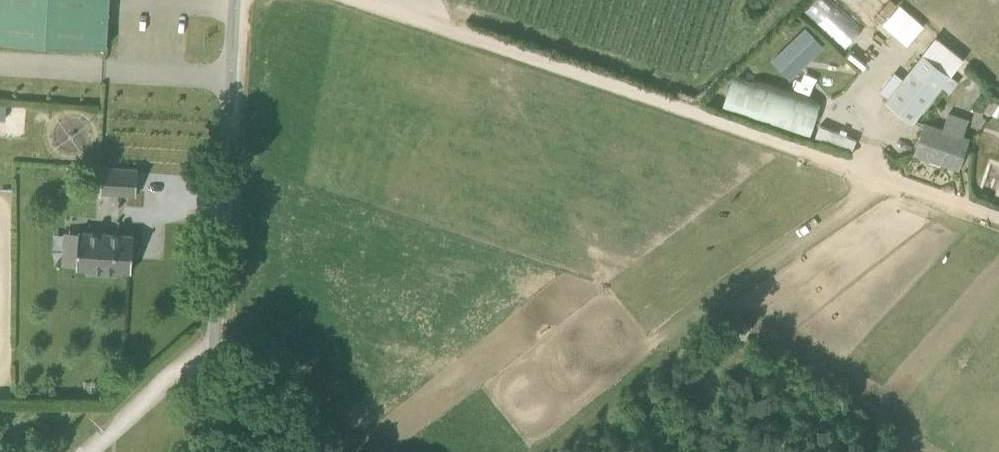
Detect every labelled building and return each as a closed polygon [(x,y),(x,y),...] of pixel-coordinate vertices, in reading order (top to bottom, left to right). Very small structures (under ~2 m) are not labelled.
[(106,46),(109,0),(0,0),(0,40),(106,46)] [(805,9),(846,46),(863,26),(834,0),(813,0),(805,9)] [(891,35),(907,19),(889,0),(857,0),(891,35)] [(882,46),(890,38),(872,21),(864,30),(882,46)] [(783,71),(808,47),(816,55),(826,45),(807,26),(772,60),(783,71)] [(958,80),(923,52),(886,99),(912,119),(939,85),(948,92),(958,80)] [(865,72),(830,61),(819,95),(853,106),(865,72)] [(820,104),(732,75),(722,106),(810,135),(820,104)] [(938,127),(926,123),(916,153),(957,167),(968,137),(963,135),(966,125),(942,117),(938,127)] [(101,192),(137,194),(138,168),(102,166),(101,192)] [(78,230),(76,267),(85,267),(85,272),(116,274),(117,269),(132,270),(134,234),(78,230)]
